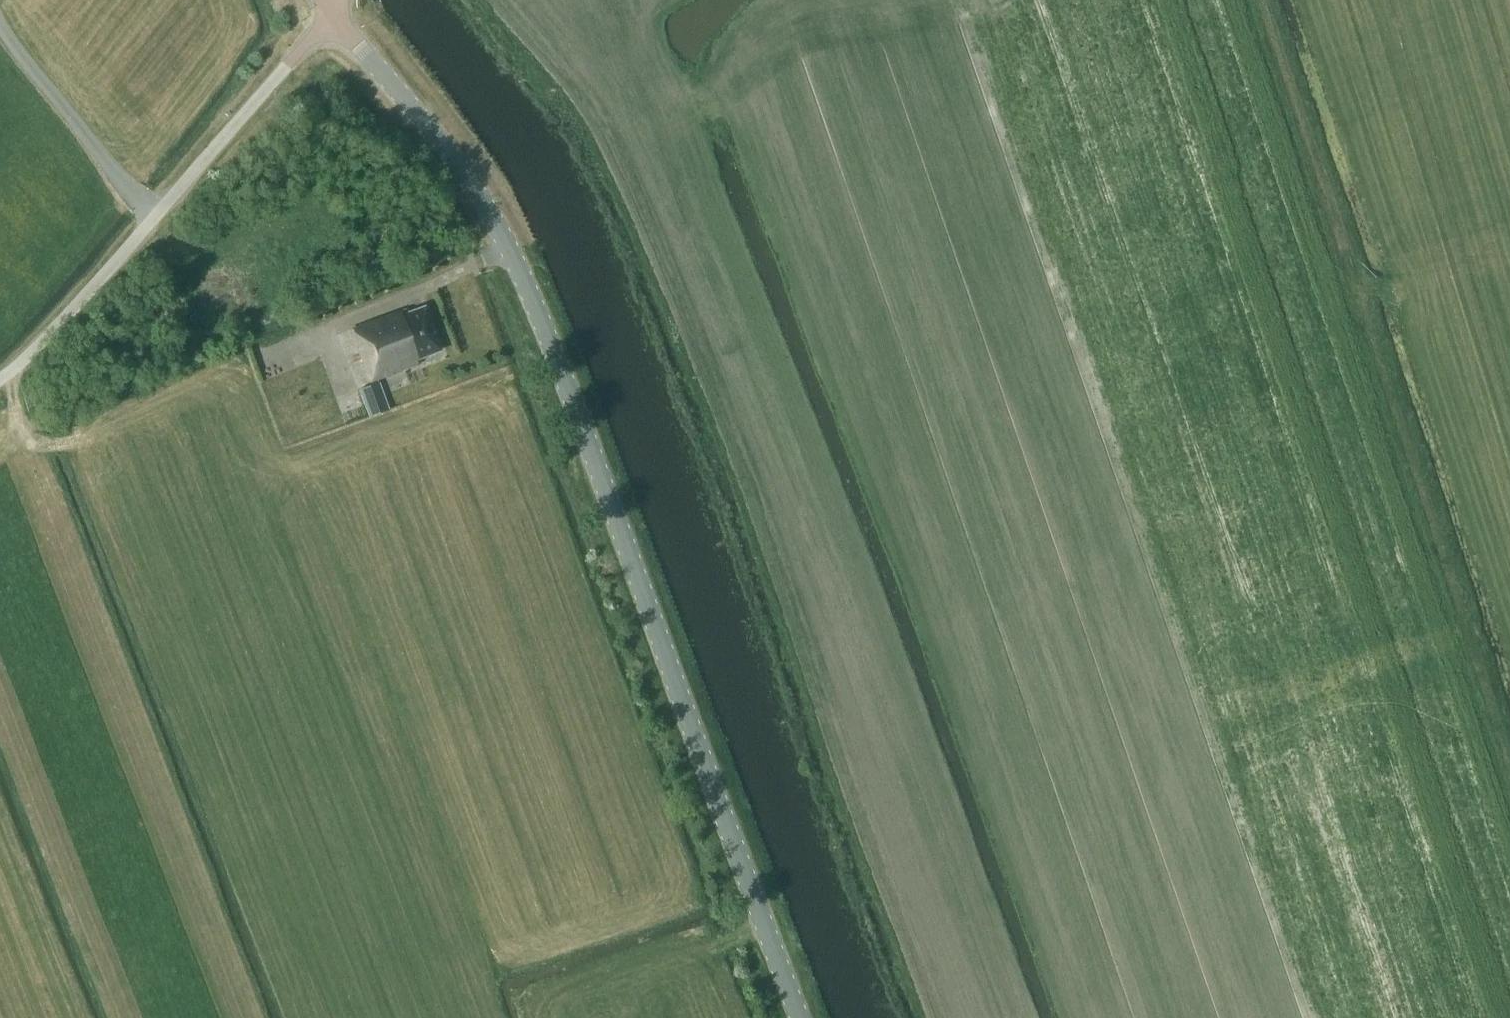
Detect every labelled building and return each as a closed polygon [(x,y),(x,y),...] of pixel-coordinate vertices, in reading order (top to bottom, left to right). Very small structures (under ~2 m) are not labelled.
[(418,360),(431,355),(430,352),(439,348),(424,308),(409,314),(407,308),(354,328),(361,346),(358,347),(371,380),(419,362),(418,360)] [(389,408),(378,381),(359,388),(370,415),(389,408)]
